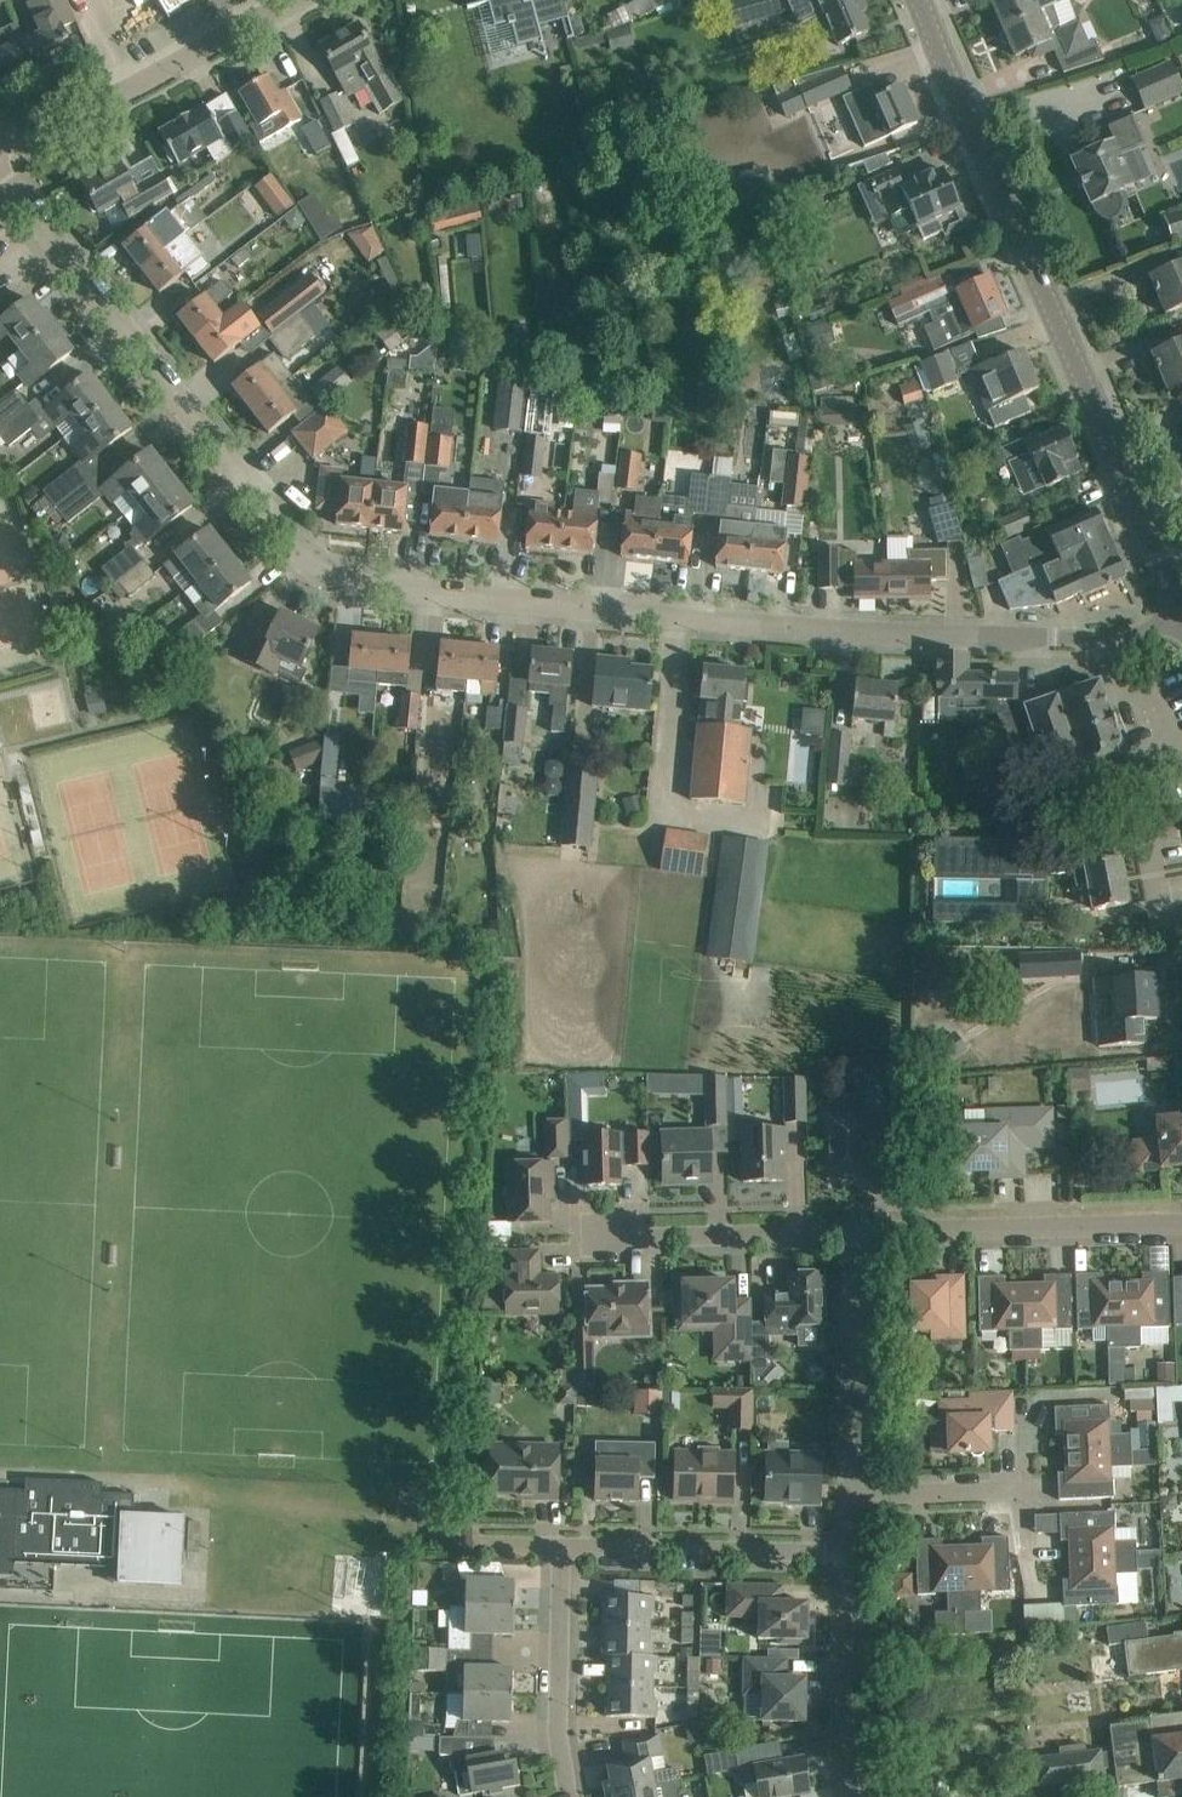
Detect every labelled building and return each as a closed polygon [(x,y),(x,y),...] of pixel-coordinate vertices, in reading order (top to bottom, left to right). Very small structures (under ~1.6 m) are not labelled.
[(24,43),(37,71),(72,55),(63,33),(61,28),(76,21),(66,0),(38,0),(26,5),(40,36),(24,43)] [(167,17),(195,0),(157,0),(167,17)] [(487,1),(494,26),(508,22),(509,25),(511,24),(517,45),(542,38),(538,26),(568,18),(564,0),(493,0),(487,1)] [(624,7),(632,22),(655,11),(650,0),(633,0),(634,2),(624,7)] [(655,11),(659,17),(678,8),(674,2),(677,0),(650,0),(655,11)] [(728,2),(736,27),(776,15),(780,14),(776,0),(735,0),(728,2)] [(798,26),(824,14),(838,46),(868,33),(860,13),(866,10),(862,0),(787,0),(798,26)] [(1002,28),(1052,5),(1053,6),(1064,0),(990,0),(1002,28)] [(1003,34),(1002,39),(1004,43),(1008,44),(1009,44),(1015,57),(1030,50),(1033,57),(1053,49),(1063,73),(1101,61),(1092,41),(1088,42),(1078,22),(1076,23),(1061,29),(1059,25),(1052,5),(1002,28),(1005,34),(1003,34)] [(1165,16),(1148,23),(1160,47),(1176,40),(1165,16)] [(357,24),(319,46),(336,75),(337,75),(350,97),(364,89),(380,115),(407,99),(390,71),(385,74),(369,45),(357,24)] [(2,86),(37,71),(24,43),(16,25),(0,32),(0,81),(2,86)] [(627,28),(609,32),(611,42),(613,50),(632,46),(627,28)] [(1131,78),(1143,109),(1181,93),(1181,89),(1171,62),(1131,78)] [(841,68),(774,90),(787,119),(851,91),(841,68)] [(267,76),(240,92),(252,113),(257,122),(251,125),(260,142),(280,131),(300,119),(295,111),(283,90),(277,93),(267,76)] [(870,86),(842,98),(865,147),(892,135),(917,124),(915,120),(918,118),(912,105),(909,106),(901,88),(890,93),(888,88),(874,95),(870,86)] [(336,93),(320,101),(336,132),(344,129),(351,125),(336,93)] [(174,124),(159,132),(167,147),(163,149),(171,163),(175,161),(177,165),(206,148),(216,165),(236,151),(234,148),(251,139),(236,112),(235,111),(234,112),(234,113),(220,121),(216,114),(211,117),(204,106),(189,115),(189,114),(174,123),(174,124)] [(1110,142),(1070,159),(1078,176),(1082,187),(1083,187),(1091,205),(1092,205),(1096,212),(1098,214),(1102,218),(1109,220),(1117,216),(1121,209),(1121,201),(1117,194),(1134,187),(1121,157),(1146,146),(1132,114),(1126,117),(1104,127),(1110,142)] [(317,121),(302,130),(307,139),(322,130),(317,121)] [(336,132),(331,135),(336,146),(349,139),(344,129),(336,132)] [(96,167),(79,177),(82,182),(92,199),(89,201),(87,204),(92,212),(96,213),(98,211),(100,214),(121,202),(131,218),(173,194),(160,172),(133,188),(125,173),(130,170),(120,153),(105,162),(108,168),(99,172),(96,167)] [(888,153),(863,164),(868,174),(892,163),(892,162),(890,163),(887,155),(889,155),(888,153)] [(896,171),(871,182),(876,193),(879,199),(888,219),(891,217),(899,236),(910,231),(917,228),(923,240),(944,231),(946,235),(968,225),(943,170),(903,187),(896,171)] [(206,173),(172,198),(179,207),(213,183),(206,173)] [(272,176),(253,190),(274,220),(294,205),(272,176)] [(314,195),(296,205),(311,229),(320,243),(342,230),(338,222),(328,218),(314,195)] [(478,202),(430,214),(434,232),(482,220),(478,202)] [(142,231),(123,246),(141,270),(169,248),(185,235),(167,211),(160,217),(142,231)] [(1164,218),(1173,241),(1181,238),(1181,212),(1164,218)] [(372,226),(348,234),(369,262),(384,251),(372,226)] [(169,248),(141,270),(159,293),(185,273),(191,281),(210,267),(185,235),(169,248)] [(386,257),(377,261),(393,296),(402,291),(386,257)] [(1150,278),(1154,288),(1152,288),(1155,294),(1157,293),(1165,314),(1181,306),(1181,264),(1172,268),(1150,278)] [(311,276),(258,316),(263,322),(273,335),(310,307),(325,294),(311,276)] [(902,297),(888,303),(898,326),(922,314),(932,310),(937,323),(924,328),(934,352),(947,346),(975,333),(977,339),(1006,329),(1001,317),(1003,317),(1006,315),(989,277),(986,279),(957,292),(950,276),(932,284),(929,277),(899,291),(902,297)] [(197,301),(177,316),(196,340),(224,318),(214,306),(232,292),(223,281),(215,287),(197,301)] [(0,323),(0,341),(8,335),(20,350),(56,322),(45,308),(40,312),(30,299),(11,314),(1,322),(0,323)] [(395,299),(378,312),(385,321),(402,308),(395,299)] [(314,303),(270,338),(287,359),(330,325),(314,303)] [(224,318),(196,340),(214,363),(251,334),(242,322),(232,329),(224,318)] [(31,364),(18,375),(27,387),(53,367),(72,352),(62,339),(67,335),(56,322),(20,350),(31,364)] [(830,322),(798,331),(798,332),(805,357),(807,366),(806,366),(813,392),(833,386),(826,361),(821,362),(817,348),(829,345),(836,343),(830,322)] [(390,324),(377,334),(390,352),(404,341),(390,324)] [(798,332),(782,337),(789,361),(805,357),(798,332)] [(1151,354),(1156,364),(1154,365),(1157,371),(1167,390),(1181,382),(1181,340),(1151,354)] [(438,341),(435,361),(448,363),(449,359),(456,360),(458,346),(450,345),(450,342),(438,341)] [(424,344),(422,372),(433,373),(434,373),(436,345),(424,344)] [(985,380),(977,383),(984,399),(996,427),(1035,412),(1028,394),(1038,390),(1022,351),(999,360),(992,363),(991,361),(979,366),(985,380)] [(945,352),(919,363),(930,392),(956,381),(945,352)] [(741,353),(726,356),(729,368),(743,365),(741,353)] [(251,371),(232,386),(250,410),(292,377),(274,354),(251,371)] [(339,367),(312,389),(324,403),(351,382),(339,367)] [(45,411),(43,412),(56,428),(65,439),(111,402),(90,375),(71,390),(45,411)] [(592,376),(575,378),(576,387),(593,384),(592,376)] [(292,377),(250,410),(269,433),(288,418),(311,401),(301,388),(292,377)] [(499,382),(494,429),(522,432),(526,386),(525,382),(499,379),(499,382)] [(918,379),(900,385),(905,404),(923,399),(918,379)] [(0,402),(0,427),(27,405),(15,390),(0,402)] [(579,394),(576,418),(589,419),(592,396),(579,394)] [(111,402),(65,439),(74,451),(82,462),(85,465),(97,455),(113,443),(132,428),(111,402)] [(0,427),(0,436),(6,444),(8,447),(40,422),(28,407),(27,405),(0,427)] [(834,405),(821,406),(821,427),(834,426),(834,405)] [(327,406),(293,433),(313,459),(347,432),(327,406)] [(424,466),(421,493),(435,494),(435,491),(437,491),(439,474),(445,475),(446,468),(450,469),(453,439),(451,439),(454,411),(433,408),(426,466),(424,466)] [(608,408),(607,417),(621,418),(621,409),(608,408)] [(604,417),(603,432),(620,433),(621,418),(607,417),(604,417)] [(408,424),(403,462),(423,464),(427,426),(408,424)] [(1015,444),(999,450),(1007,467),(1029,456),(1038,475),(1041,474),(1047,488),(1067,480),(1066,477),(1079,471),(1074,459),(1076,458),(1063,427),(1039,438),(1037,434),(1015,444)] [(528,437),(523,474),(540,476),(545,439),(528,437)] [(773,450),(769,483),(783,485),(781,507),(787,508),(804,510),(806,510),(811,460),(793,459),(794,452),(773,450)] [(116,480),(103,490),(106,495),(113,503),(123,516),(171,479),(151,452),(131,467),(116,479),(116,480)] [(621,452),(617,488),(636,490),(640,455),(621,452)] [(912,460),(923,505),(946,500),(935,454),(912,460)] [(75,467),(43,492),(45,496),(55,509),(88,483),(75,467)] [(322,468),(317,509),(337,511),(341,480),(342,481),(343,471),(322,468)] [(597,493),(596,503),(598,503),(612,505),(615,474),(599,473),(597,493)] [(661,495),(654,560),(687,564),(693,514),(707,516),(711,476),(691,474),(688,498),(661,495)] [(711,476),(707,516),(721,517),(726,518),(727,507),(730,486),(730,478),(711,476)] [(469,495),(464,539),(497,542),(500,518),(502,499),(499,498),(502,481),(471,478),(469,495)] [(171,479),(123,516),(135,531),(144,543),(173,520),(192,505),(171,479)] [(337,511),(336,524),(369,528),(374,484),(342,481),(341,480),(337,511)] [(88,483),(55,509),(64,519),(67,525),(100,499),(88,483)] [(374,484),(369,528),(403,532),(404,522),(405,508),(408,488),(400,487),(383,485),(374,484)] [(433,511),(431,535),(464,539),(469,495),(437,491),(435,491),(435,494),(433,511)] [(623,532),(620,556),(654,560),(661,495),(660,499),(636,496),(634,513),(625,512),(623,532)] [(528,521),(525,546),(559,549),(563,514),(553,513),(554,505),(530,502),(528,521)] [(953,503),(928,510),(937,543),(964,542),(953,503)] [(563,514),(559,549),(592,553),(595,529),(597,509),(573,507),(572,515),(563,514)] [(721,517),(715,567),(749,571),(754,535),(755,527),(757,510),(753,510),(731,507),(727,507),(726,518),(721,517)] [(754,535),(749,571),(782,574),(785,550),(787,531),(784,531),(786,514),(757,510),(755,527),(754,535)] [(1015,575),(998,583),(1009,610),(1055,605),(1056,605),(1080,594),(1081,596),(1122,578),(1124,577),(1109,544),(1094,510),(1072,520),(1046,532),(1023,543),(1022,540),(1003,549),(1015,575)] [(1024,510),(1001,520),(1009,538),(1033,528),(1024,510)] [(189,545),(162,566),(172,579),(186,569),(196,582),(229,556),(208,530),(189,545)] [(908,539),(887,539),(887,565),(888,598),(928,598),(928,581),(947,581),(947,550),(908,550),(908,539)] [(108,564),(102,569),(114,585),(144,561),(135,550),(131,546),(127,550),(108,564)] [(819,549),(819,588),(840,588),(840,586),(856,586),(856,598),(888,598),(887,565),(857,565),(857,551),(839,551),(839,549),(819,549)] [(978,550),(967,555),(968,561),(980,558),(978,550)] [(206,595),(193,605),(201,615),(204,619),(215,611),(231,598),(250,583),(229,556),(196,582),(206,595)] [(114,585),(110,588),(120,601),(128,594),(130,596),(137,591),(155,576),(144,561),(114,585)] [(245,648),(240,657),(273,673),(280,658),(300,667),(307,652),(318,630),(282,613),(283,612),(281,611),(270,634),(255,626),(245,648)] [(191,622),(164,644),(175,657),(176,659),(203,638),(191,622)] [(348,668),(347,681),(362,683),(376,684),(377,671),(381,638),(351,635),(349,660),(348,668)] [(376,684),(376,685),(391,686),(405,687),(407,688),(408,671),(411,641),(381,638),(378,671),(377,671),(376,684)] [(435,690),(435,697),(442,698),(441,707),(465,709),(466,694),(466,693),(465,693),(470,646),(440,644),(438,668),(437,674),(437,675),(435,690)] [(470,646),(465,693),(466,693),(467,681),(481,683),(480,695),(495,696),(497,673),(499,649),(470,646)] [(530,684),(529,693),(551,695),(550,704),(554,705),(552,722),(565,723),(565,717),(566,708),(567,696),(569,680),(571,656),(533,652),(530,676),(530,684)] [(166,654),(147,668),(155,677),(173,663),(173,662),(166,654)] [(937,698),(937,719),(985,720),(985,714),(985,699),(996,699),(996,713),(1014,714),(1014,711),(1014,699),(1015,699),(1015,677),(967,676),(967,656),(938,656),(937,680),(937,698)] [(595,682),(593,707),(648,712),(650,694),(652,670),(628,668),(629,661),(597,658),(595,682)] [(698,672),(697,689),(701,689),(701,692),(700,699),(698,725),(739,729),(741,703),(741,702),(747,702),(748,685),(743,685),(745,672),(703,668),(703,672),(698,672)] [(853,706),(852,719),(885,723),(883,738),(893,739),(894,723),(895,710),(898,686),(855,682),(853,706)] [(1099,682),(1025,707),(1039,749),(1030,753),(1033,763),(1034,767),(1042,793),(1126,764),(1127,764),(1117,732),(1114,722),(1111,713),(1110,713),(1099,682)] [(102,692),(85,696),(90,716),(107,712),(102,692)] [(402,694),(399,729),(416,731),(419,696),(402,694)] [(423,696),(419,741),(437,743),(441,707),(442,698),(435,697),(423,696)] [(825,734),(828,710),(809,707),(805,731),(825,734)] [(508,710),(505,762),(523,764),(527,711),(508,710)] [(696,744),(691,800),(743,805),(748,750),(750,730),(739,729),(698,725),(696,744)] [(833,735),(828,785),(857,788),(859,769),(848,768),(850,736),(833,735)] [(988,773),(981,780),(981,789),(987,794),(1001,792),(1001,793),(1023,792),(1021,750),(999,751),(1000,772),(988,773)] [(570,773),(564,845),(592,847),(598,775),(570,773)] [(320,784),(317,817),(364,821),(367,788),(335,785),(336,778),(321,776),(320,784)] [(663,830),(657,870),(701,876),(707,836),(663,830)] [(723,838),(707,956),(751,962),(767,844),(723,838)] [(933,903),(933,923),(1044,924),(1044,871),(1048,871),(1048,873),(1050,874),(1053,874),(1055,875),(1058,875),(1060,875),(1063,875),(1065,874),(1067,873),(1070,873),(1070,871),(1073,870),(1073,868),(1085,865),(1090,864),(1089,857),(1085,858),(1081,858),(1077,858),(1073,857),(1070,857),(1066,856),(1063,854),(1059,853),(1055,852),(1050,852),(1046,852),(1035,852),(1035,850),(1035,845),(1018,845),(1018,842),(1021,842),(1021,840),(934,839),(934,880),(1018,881),(1018,904),(933,903)] [(1085,865),(1073,868),(1073,870),(1077,887),(1089,885),(1094,911),(1104,909),(1128,904),(1119,859),(1113,860),(1110,843),(1087,848),(1089,857),(1090,864),(1085,865)] [(1079,953),(1024,957),(1025,978),(1081,974),(1079,953)] [(1111,979),(1095,980),(1096,995),(1103,995),(1105,1019),(1095,1020),(1097,1046),(1119,1045),(1143,1044),(1142,1021),(1156,1020),(1153,976),(1129,978),(1111,979)] [(954,1042),(932,1058),(944,1073),(966,1057),(954,1042)] [(1167,1060),(1146,1060),(1146,1072),(1167,1071),(1167,1060)] [(726,1077),(704,1078),(705,1113),(705,1126),(706,1126),(727,1125),(726,1077)] [(806,1078),(783,1079),(784,1122),(807,1122),(806,1078)] [(588,1092),(567,1093),(567,1098),(567,1128),(589,1128),(588,1097),(588,1092)] [(1068,1106),(1058,1106),(1058,1119),(1069,1119),(1068,1106)] [(958,1130),(947,1131),(948,1150),(958,1150),(958,1171),(998,1170),(998,1176),(1023,1176),(1022,1146),(1051,1145),(1051,1142),(1050,1125),(1050,1121),(1050,1111),(987,1113),(988,1130),(965,1130),(958,1130)] [(1147,1121),(1149,1145),(1151,1145),(1153,1163),(1157,1167),(1162,1166),(1181,1164),(1181,1117),(1158,1119),(1158,1120),(1147,1121)] [(567,1123),(544,1123),(544,1125),(545,1138),(545,1157),(550,1157),(568,1157),(567,1123)] [(1057,1124),(1057,1140),(1069,1140),(1069,1124),(1057,1124)] [(786,1129),(742,1130),(742,1140),(743,1158),(743,1182),(783,1181),(782,1163),(785,1163),(787,1163),(787,1159),(787,1151),(786,1129)] [(648,1133),(583,1135),(584,1162),(584,1186),(621,1185),(620,1163),(627,1163),(627,1165),(648,1165),(648,1141),(648,1133)] [(710,1137),(662,1138),(663,1160),(663,1184),(711,1183),(710,1158),(710,1153),(710,1137)] [(508,1186),(504,1189),(504,1199),(509,1202),(509,1222),(549,1221),(548,1184),(553,1184),(552,1164),(551,1164),(508,1165),(508,1186)] [(507,1277),(505,1277),(506,1314),(558,1313),(557,1276),(535,1277),(535,1270),(540,1270),(539,1251),(534,1251),(515,1251),(506,1251),(507,1277)] [(1142,1283),(1122,1283),(1124,1348),(1140,1348),(1140,1325),(1152,1324),(1152,1328),(1170,1327),(1170,1296),(1169,1272),(1150,1273),(1150,1277),(1142,1277),(1142,1283)] [(783,1294),(765,1294),(766,1319),(766,1323),(766,1327),(797,1327),(797,1336),(797,1347),(822,1346),(822,1326),(824,1326),(823,1274),(788,1274),(788,1294),(783,1294)] [(1094,1274),(1075,1275),(1076,1299),(1077,1330),(1092,1329),(1093,1342),(1107,1341),(1108,1349),(1109,1349),(1124,1348),(1122,1283),(1103,1284),(1102,1278),(1094,1278),(1094,1274)] [(1044,1285),(1024,1286),(1026,1360),(1040,1359),(1040,1350),(1042,1350),(1042,1327),(1053,1327),(1053,1330),(1071,1330),(1071,1299),(1071,1275),(1052,1275),(1052,1279),(1044,1280),(1044,1285)] [(702,1276),(677,1277),(678,1301),(678,1325),(721,1324),(722,1360),(751,1359),(751,1328),(734,1328),(733,1306),(733,1282),(702,1283),(702,1276)] [(996,1277),(977,1277),(978,1302),(979,1332),(997,1332),(997,1329),(1009,1328),(1009,1351),(1012,1351),(1012,1360),(1026,1360),(1024,1286),(1004,1286),(1004,1281),(996,1281),(996,1277)] [(944,1285),(911,1286),(912,1331),(937,1330),(945,1331),(945,1338),(963,1338),(963,1302),(962,1278),(944,1278),(944,1285)] [(572,1369),(572,1386),(594,1386),(593,1337),(648,1336),(647,1313),(647,1284),(622,1285),(622,1290),(587,1290),(587,1312),(573,1312),(572,1369)] [(498,1298),(485,1299),(485,1312),(499,1312),(498,1298)] [(1124,1348),(1109,1349),(1109,1367),(1124,1366),(1124,1348)] [(755,1372),(755,1389),(773,1389),(785,1375),(768,1359),(755,1372)] [(1157,1364),(1157,1385),(1174,1385),(1174,1363),(1157,1364)] [(557,1379),(557,1386),(572,1386),(572,1369),(567,1369),(557,1379)] [(1142,1370),(1125,1370),(1125,1387),(1142,1387),(1142,1370)] [(1036,1373),(1028,1374),(1029,1387),(1042,1387),(1042,1378),(1036,1373)] [(557,1387),(557,1406),(573,1406),(573,1387),(572,1387),(557,1387)] [(1156,1389),(1157,1407),(1176,1406),(1175,1399),(1181,1399),(1181,1388),(1156,1389)] [(715,1390),(714,1407),(730,1408),(730,1429),(751,1430),(752,1391),(715,1390)] [(634,1391),(633,1416),(662,1417),(662,1411),(663,1392),(634,1391)] [(970,1401),(940,1402),(941,1420),(948,1420),(949,1453),(969,1453),(970,1453),(970,1454),(973,1457),(977,1458),(982,1457),(984,1454),(984,1452),(985,1452),(989,1452),(989,1431),(1012,1430),(1012,1408),(1011,1391),(970,1392),(970,1401)] [(913,1397),(893,1397),(894,1411),(913,1411),(913,1397)] [(1078,1406),(1054,1407),(1056,1435),(1065,1434),(1066,1453),(1131,1450),(1130,1434),(1107,1435),(1107,1423),(1110,1423),(1109,1405),(1078,1406)] [(1155,1422),(1138,1423),(1139,1448),(1156,1447),(1155,1422)] [(596,1460),(596,1501),(637,1502),(638,1479),(655,1479),(655,1445),(626,1444),(597,1443),(596,1460)] [(491,1445),(490,1493),(531,1494),(531,1499),(557,1500),(559,1446),(491,1445)] [(1067,1473),(1057,1473),(1059,1500),(1083,1499),(1113,1497),(1113,1479),(1109,1479),(1109,1468),(1132,1467),(1156,1466),(1155,1449),(1140,1450),(1131,1450),(1066,1453),(1067,1473)] [(676,1451),(674,1500),(712,1501),(712,1503),(733,1504),(734,1453),(676,1451)] [(754,1470),(754,1486),(766,1486),(766,1502),(790,1502),(790,1500),(799,1500),(799,1505),(819,1506),(820,1459),(788,1459),(768,1458),(767,1458),(766,1470),(754,1470)] [(13,1575),(13,1563),(55,1564),(113,1567),(112,1582),(181,1585),(184,1518),(133,1516),(134,1495),(102,1493),(103,1483),(26,1479),(25,1492),(0,1491),(0,1575),(13,1575)] [(1176,1495),(1161,1496),(1163,1511),(1177,1510),(1176,1495)] [(1083,1513),(1059,1514),(1061,1541),(1070,1541),(1071,1560),(1136,1557),(1136,1540),(1121,1541),(1115,1541),(1114,1512),(1083,1513)] [(982,1547),(962,1548),(964,1613),(967,1613),(981,1612),(980,1589),(992,1589),(992,1592),(1010,1592),(1009,1570),(1008,1537),(981,1538),(982,1547)] [(942,1539),(915,1540),(917,1595),(935,1594),(935,1591),(947,1590),(948,1613),(934,1613),(935,1636),(965,1635),(964,1613),(962,1548),(942,1549),(942,1539)] [(1160,1544),(1144,1544),(1145,1557),(1161,1557),(1160,1544)] [(1063,1604),(1052,1604),(1053,1627),(1077,1626),(1076,1606),(1088,1606),(1118,1604),(1116,1574),(1122,1574),(1137,1574),(1136,1557),(1071,1560),(1072,1580),(1062,1580),(1063,1604)] [(472,1563),(457,1563),(461,1580),(466,1580),(466,1607),(514,1608),(515,1581),(496,1581),(496,1564),(472,1563)] [(912,1572),(894,1573),(895,1595),(913,1594),(912,1572)] [(727,1608),(727,1617),(759,1617),(758,1639),(779,1639),(779,1644),(811,1645),(812,1623),(807,1623),(807,1611),(807,1603),(799,1603),(783,1602),(784,1585),(763,1584),(728,1584),(727,1608)] [(604,1595),(603,1626),(649,1627),(649,1614),(653,1614),(654,1597),(604,1595)] [(450,1607),(449,1650),(455,1650),(470,1650),(471,1634),(494,1634),(513,1635),(514,1608),(466,1607),(466,1608),(450,1607)] [(682,1613),(682,1629),(693,1629),(693,1613),(682,1613)] [(1107,1627),(1109,1646),(1125,1643),(1129,1676),(1181,1669),(1181,1635),(1148,1640),(1146,1623),(1107,1627)] [(603,1626),(602,1656),(607,1657),(652,1656),(653,1640),(649,1640),(649,1627),(603,1626)] [(682,1629),(682,1643),(692,1643),(693,1629),(682,1629)] [(700,1630),(700,1656),(720,1656),(721,1631),(700,1630)] [(411,1649),(410,1671),(411,1672),(444,1672),(444,1650),(411,1649)] [(768,1649),(768,1659),(779,1659),(779,1650),(768,1649)] [(607,1657),(606,1687),(653,1688),(653,1674),(657,1674),(657,1656),(652,1656),(607,1657)] [(707,1659),(707,1673),(718,1673),(718,1659),(707,1659)] [(744,1659),(744,1695),(762,1696),(761,1721),(805,1722),(805,1717),(810,1718),(810,1696),(805,1696),(806,1679),(786,1678),(787,1660),(744,1659)] [(464,1667),(464,1694),(512,1695),(512,1668),(470,1667),(464,1667)] [(688,1672),(688,1689),(699,1689),(699,1673),(688,1672)] [(606,1687),(606,1716),(656,1718),(656,1700),(652,1700),(653,1688),(606,1687)] [(688,1689),(687,1718),(698,1719),(699,1689),(688,1689)] [(456,1728),(453,1737),(468,1738),(469,1721),(511,1722),(512,1695),(464,1694),(463,1720),(458,1720),(456,1728)] [(1034,1759),(1038,1786),(1103,1777),(1105,1784),(1114,1787),(1156,1782),(1158,1796),(1172,1796),(1181,1796),(1181,1713),(1149,1718),(1149,1721),(1110,1726),(1113,1749),(1034,1759)] [(408,1719),(408,1735),(424,1736),(424,1720),(408,1719)] [(610,1781),(603,1783),(605,1794),(681,1780),(679,1770),(669,1769),(666,1770),(659,1735),(646,1737),(622,1741),(626,1763),(607,1766),(610,1781)] [(409,1737),(409,1750),(422,1750),(422,1737),(409,1737)] [(439,1737),(439,1756),(451,1757),(451,1772),(455,1772),(459,1796),(472,1794),(490,1790),(491,1795),(502,1793),(501,1788),(519,1785),(515,1762),(505,1764),(503,1753),(495,1754),(486,1754),(486,1738),(468,1738),(453,1737),(451,1737),(439,1737)] [(734,1750),(740,1786),(756,1783),(758,1796),(790,1796),(809,1794),(802,1757),(776,1762),(772,1743),(748,1747),(734,1750)] [(716,1754),(705,1756),(707,1770),(718,1768),(716,1754)] [(696,1762),(693,1765),(694,1770),(698,1772),(702,1771),(704,1768),(703,1763),(700,1761),(696,1762)] [(605,1794),(605,1796),(679,1796),(678,1791),(683,1789),(681,1780),(605,1794)]
